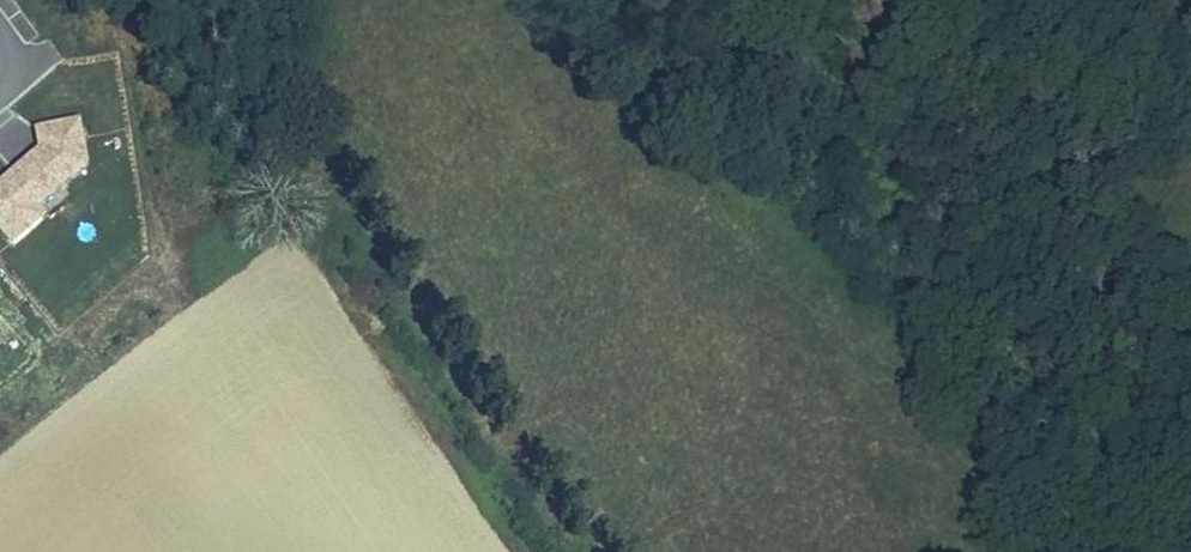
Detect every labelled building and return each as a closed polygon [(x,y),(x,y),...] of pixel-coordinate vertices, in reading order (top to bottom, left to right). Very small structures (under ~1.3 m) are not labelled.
[(8,242),(37,218),(25,205),(64,172),(67,176),(82,162),(75,124),(34,131),(38,150),(0,182),(0,233),(8,242)]
